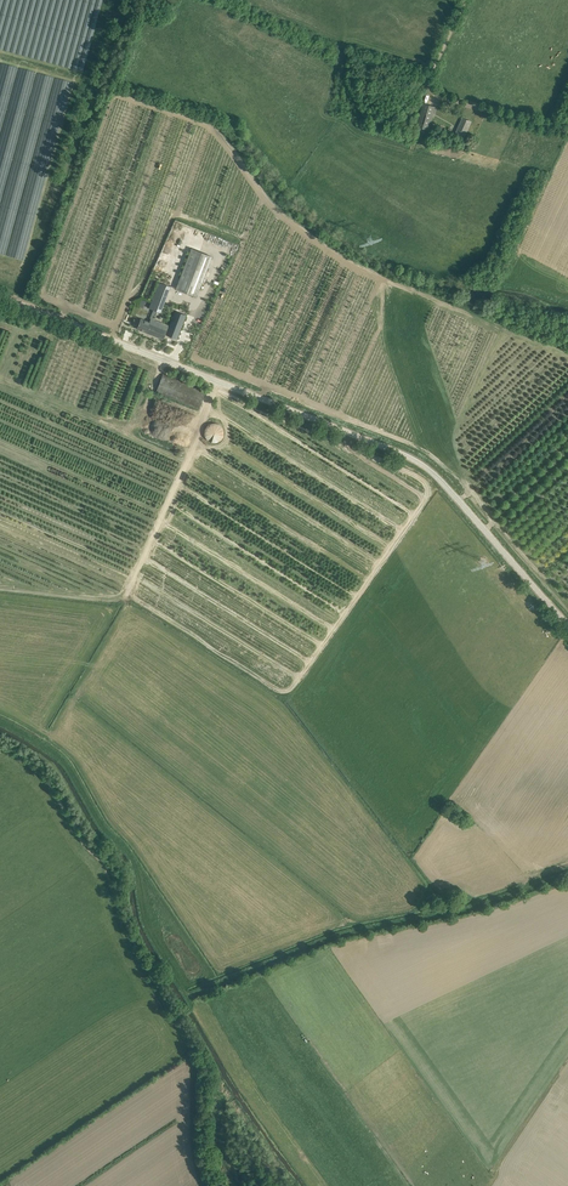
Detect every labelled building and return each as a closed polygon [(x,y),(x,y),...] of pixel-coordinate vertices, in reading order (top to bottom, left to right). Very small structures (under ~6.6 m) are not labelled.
[(435,107),(428,105),(424,103),(417,126),(429,130),(435,107)] [(465,135),(469,127),(471,121),(463,118),(456,132),(465,135)] [(175,288),(197,297),(212,256),(191,248),(175,288)] [(168,325),(155,320),(156,318),(155,317),(157,312),(161,313),(171,287),(159,282),(149,308),(153,310),(150,318),(151,318),(149,322),(140,318),(136,328),(163,339),(165,335),(176,339),(186,315),(174,310),(168,325)] [(138,306),(147,309),(149,302),(140,300),(138,306)] [(199,408),(203,397),(205,391),(163,374),(156,392),(199,408)] [(224,435),(224,433),(224,431),(223,428),(221,426),(219,424),(217,423),(214,423),(211,423),(209,424),(208,426),(206,428),(205,430),(204,433),(205,436),(206,438),(208,440),(209,441),(211,442),(214,443),(217,442),(219,441),(221,440),(223,437),(224,435)]
